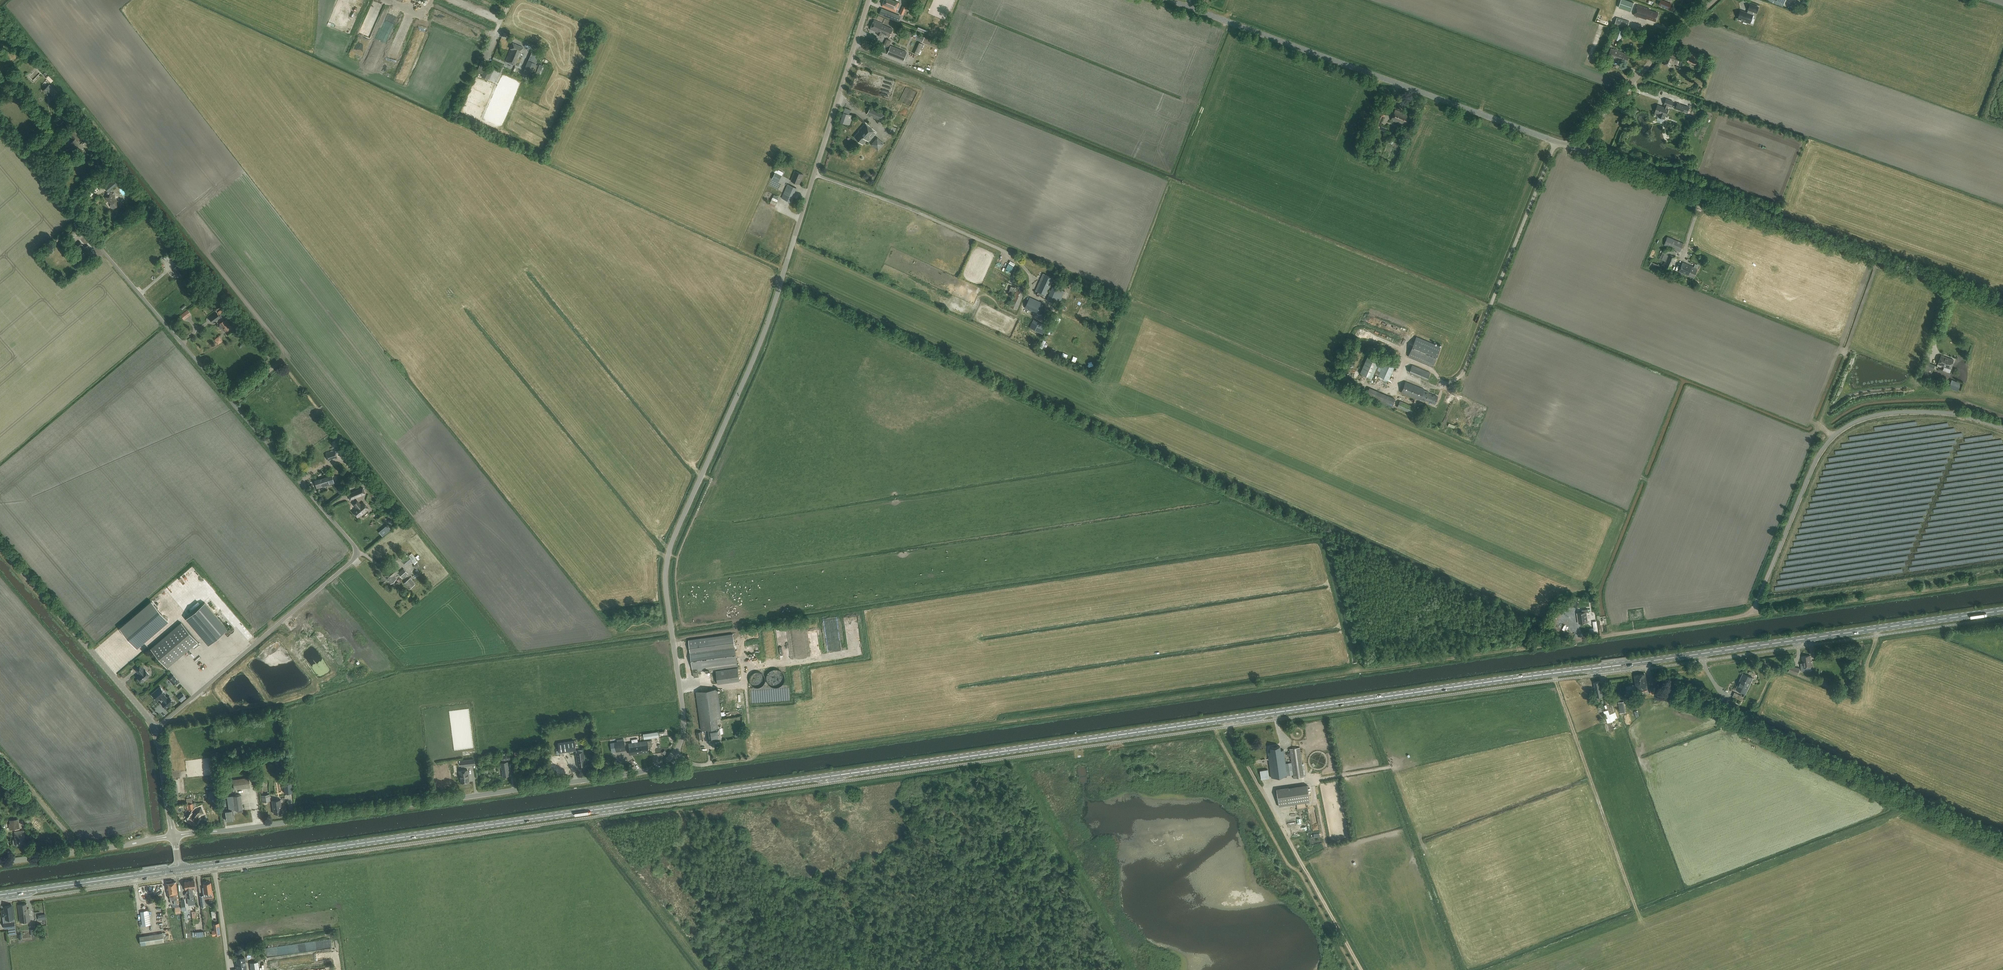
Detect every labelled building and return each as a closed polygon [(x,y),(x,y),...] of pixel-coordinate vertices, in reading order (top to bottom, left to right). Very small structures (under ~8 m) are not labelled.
[(892,0),(884,0),(882,7),(895,12),(899,3),(892,0)] [(1627,0),(1621,0),(1619,7),(1631,12),(1634,3),(1627,0)] [(1662,0),(1661,0),(1659,5),(1670,9),(1672,4),(1662,0)] [(1738,19),(1750,23),(1753,15),(1752,15),(1753,12),(1757,13),(1759,8),(1750,4),(1748,10),(1750,11),(1749,14),(1741,11),(1738,19)] [(1650,9),(1637,5),(1634,15),(1645,19),(1645,18),(1655,21),(1658,13),(1650,10),(1650,9)] [(901,16),(881,8),(879,14),(898,22),(901,16)] [(1629,22),(1617,18),(1614,26),(1627,30),(1629,22)] [(878,32),(877,34),(881,36),(883,33),(889,36),(892,29),(882,24),(882,23),(874,19),(870,29),(878,32)] [(1627,31),(1618,28),(1614,39),(1620,41),(1623,32),(1626,33),(1627,31)] [(917,35),(914,34),(912,38),(915,39),(922,42),(923,42),(926,43),(928,39),(924,38),(924,37),(917,34),(917,35)] [(891,41),(886,39),(881,52),(904,61),(907,53),(891,46),(890,46),(889,46),(891,41)] [(924,52),(927,45),(920,42),(915,54),(919,55),(921,51),(924,52)] [(524,47),(513,43),(510,49),(511,49),(506,62),(515,66),(521,53),(524,47)] [(1629,55),(1611,48),(1608,56),(1619,60),(1619,59),(1627,62),(1629,55)] [(1681,56),(1668,51),(1665,59),(1666,60),(1664,64),(1669,67),(1671,62),(1677,65),(1681,56)] [(1699,56),(1690,53),(1688,62),(1696,65),(1699,56)] [(528,61),(524,69),(532,72),(535,64),(528,61)] [(486,66),(481,76),(488,79),(492,69),(486,66)] [(52,99),(58,93),(49,84),(43,90),(52,99)] [(1673,102),(1666,99),(1664,104),(1665,105),(1664,107),(1658,105),(1655,113),(1659,115),(1658,116),(1664,119),(1665,116),(1666,116),(1669,109),(1667,108),(1668,105),(1671,107),(1673,102)] [(1690,108),(1677,103),(1675,109),(1688,113),(1690,108)] [(851,110),(845,108),(840,122),(850,125),(853,116),(849,115),(851,110)] [(885,114),(870,108),(867,115),(871,117),(872,116),(875,118),(875,119),(879,121),(879,119),(882,121),(885,114)] [(1410,116),(1395,110),(1391,120),(1399,123),(1406,126),(1410,116)] [(1385,114),(1379,112),(1373,126),(1379,129),(1385,114)] [(65,115),(57,122),(61,126),(69,119),(65,115)] [(876,133),(865,123),(858,131),(859,131),(854,137),(863,144),(867,140),(868,141),(876,133)] [(92,137),(88,132),(82,137),(83,139),(80,142),(78,140),(80,138),(74,130),(69,135),(74,140),(70,143),(78,151),(79,150),(81,152),(83,150),(82,148),(83,147),(81,144),(85,142),(86,142),(88,144),(91,141),(89,139),(92,137)] [(879,149),(885,143),(879,137),(873,144),(879,149)] [(803,174),(795,171),(794,171),(795,171),(791,181),(799,184),(803,175),(803,174)] [(118,185),(114,180),(105,188),(108,192),(118,185)] [(797,188),(788,184),(784,194),(792,198),(797,188)] [(111,205),(117,200),(111,193),(105,197),(111,205)] [(783,194),(781,199),(787,202),(790,197),(783,194)] [(68,235),(75,228),(72,224),(64,231),(68,235)] [(1680,252),(1684,243),(1668,237),(1664,245),(1680,252)] [(82,254),(84,252),(88,257),(93,253),(91,250),(92,249),(88,245),(85,248),(84,247),(82,244),(80,241),(75,245),(78,248),(82,254)] [(1677,252),(1667,248),(1662,260),(1664,261),(1661,269),(1668,272),(1677,252)] [(175,264),(180,260),(175,253),(170,257),(175,264)] [(1660,266),(1651,262),(1649,267),(1658,271),(1660,266)] [(1694,267),(1683,262),(1679,271),(1694,277),(1699,265),(1695,264),(1694,267)] [(180,276),(184,272),(178,265),(173,269),(180,276)] [(1053,278),(1043,273),(1036,291),(1038,292),(1037,294),(1043,296),(1044,294),(1046,295),(1053,278)] [(1017,287),(1012,284),(1010,289),(1016,292),(1010,306),(1017,310),(1025,292),(1023,291),(1024,289),(1019,287),(1018,289),(1016,289),(1017,287)] [(1065,292),(1053,286),(1047,300),(1051,302),(1052,298),(1060,301),(1065,292)] [(1042,303),(1030,297),(1028,301),(1025,300),(1023,306),(1025,307),(1025,308),(1042,316),(1045,309),(1042,308),(1043,305),(1041,304),(1042,303)] [(182,314),(185,319),(192,313),(188,309),(182,314)] [(220,317),(217,312),(210,318),(213,322),(220,317)] [(1364,322),(1384,328),(1386,321),(1367,315),(1364,322)] [(221,328),(222,328),(225,331),(232,326),(227,319),(220,324),(220,325),(219,325),(219,326),(220,328),(221,328)] [(1046,326),(1034,320),(1030,328),(1042,334),(1046,326)] [(247,336),(243,330),(239,332),(244,338),(247,336)] [(214,338),(218,343),(223,339),(219,334),(214,338)] [(1043,337),(1038,350),(1044,352),(1050,340),(1043,337)] [(1432,366),(1438,352),(1440,347),(1416,337),(1414,342),(1408,356),(1432,366)] [(1379,360),(1368,355),(1360,373),(1372,378),(1379,360)] [(1953,360),(1941,355),(1938,364),(1950,369),(1953,360)] [(1380,360),(1374,374),(1388,380),(1394,366),(1380,360)] [(1927,363),(1924,371),(1922,369),(1919,376),(1929,379),(1931,373),(1932,370),(1933,370),(1935,365),(1927,363)] [(1430,373),(1412,365),(1409,372),(1427,380),(1430,373)] [(1951,380),(1948,388),(1957,391),(1961,384),(1951,380)] [(1424,389),(1406,381),(1401,392),(1420,399),(1421,399),(1425,401),(1426,400),(1435,404),(1438,396),(1429,393),(1429,392),(1424,390),(1424,389)] [(223,389),(229,395),(232,391),(227,385),(223,389)] [(1395,399),(1370,388),(1366,396),(1392,407),(1395,399)] [(1414,407),(1400,401),(1397,407),(1412,414),(1414,407)] [(335,451),(326,454),(328,460),(330,460),(330,459),(335,457),(335,458),(337,457),(335,451)] [(350,454),(344,458),(346,461),(349,459),(351,461),(348,464),(351,466),(356,462),(350,454)] [(317,488),(333,484),(334,483),(332,476),(315,481),(317,488)] [(350,500),(352,499),(365,493),(363,488),(350,493),(348,494),(350,500)] [(357,509),(353,512),(358,517),(360,515),(361,516),(369,509),(363,502),(360,504),(357,500),(353,504),(357,509)] [(405,552),(400,558),(402,561),(408,556),(405,552)] [(407,565),(412,561),(414,564),(418,561),(415,558),(416,557),(412,553),(407,557),(403,561),(407,565)] [(392,570),(390,571),(390,570),(384,576),(390,583),(396,578),(394,575),(399,571),(395,566),(391,569),(392,570)] [(402,578),(407,573),(403,568),(397,572),(402,578)] [(409,589),(414,584),(409,578),(404,583),(409,589)] [(1548,622),(1556,626),(1567,605),(1560,601),(1548,622)] [(151,602),(121,628),(137,647),(167,621),(151,602)] [(228,629),(205,602),(186,618),(209,645),(228,629)] [(1583,613),(1577,614),(1579,623),(1588,622),(1587,612),(1588,612),(1588,609),(1582,610),(1583,613)] [(284,622),(291,629),(297,624),(290,617),(284,622)] [(197,642),(181,623),(150,649),(167,668),(197,642)] [(804,642),(803,627),(794,628),(795,642),(804,642)] [(693,672),(694,672),(694,677),(699,676),(699,672),(738,666),(734,642),(733,634),(689,640),(693,672)] [(319,673),(326,670),(317,652),(310,655),(319,673)] [(1811,667),(1810,655),(1802,656),(1803,666),(1801,666),(1802,671),(1806,670),(1806,667),(1811,667)] [(118,665),(113,669),(117,676),(123,672),(118,665)] [(144,671),(139,665),(134,669),(139,675),(137,677),(141,682),(149,676),(145,670),(144,671)] [(1800,669),(1790,665),(1788,672),(1798,675),(1800,669)] [(738,667),(716,671),(718,683),(740,680),(738,667)] [(777,669),(775,669),(773,669),(770,671),(769,672),(767,674),(766,677),(766,678),(766,680),(767,682),(768,684),(769,685),(771,686),(772,687),(774,687),(775,688),(777,687),(778,687),(780,686),(781,685),(783,684),(784,683),(785,680),(785,679),(785,677),(784,674),(782,672),(781,671),(779,670),(777,669)] [(754,686),(756,687),(759,687),(760,687),(761,686),(763,685),(764,684),(765,683),(765,681),(766,680),(765,677),(765,675),(764,674),(763,673),(761,672),(759,671),(758,671),(756,671),(754,672),(753,673),(752,674),(750,676),(750,677),(750,679),(750,680),(750,682),(751,683),(752,685),(753,686),(754,686)] [(1753,677),(1743,673),(1736,689),(1745,693),(1753,677)] [(1635,676),(1637,690),(1647,688),(1645,674),(1635,676)] [(178,680),(173,675),(169,679),(173,684),(178,680)] [(1595,686),(1594,686),(1596,696),(1603,695),(1602,689),(1601,689),(1600,681),(1594,682),(1595,686)] [(166,693),(160,686),(152,694),(153,694),(153,696),(154,697),(155,697),(158,700),(160,698),(163,702),(161,703),(166,708),(174,701),(169,696),(167,698),(164,694),(166,693)] [(696,692),(701,730),(708,729),(710,742),(715,741),(715,739),(721,738),(720,727),(718,727),(717,718),(721,718),(718,689),(696,692)] [(1744,697),(1734,692),(1732,697),(1742,701),(1744,697)] [(1609,697),(1604,699),(1610,714),(1615,712),(1609,697)] [(574,741),(558,743),(559,753),(575,750),(574,741)] [(617,751),(622,750),(626,750),(624,741),(616,742),(617,751)] [(641,742),(643,752),(649,751),(648,751),(648,747),(652,746),(652,741),(641,742)] [(643,752),(641,742),(629,743),(630,754),(643,752)] [(1271,777),(1287,775),(1283,750),(1280,750),(1280,746),(1270,747),(1271,751),(1268,752),(1269,757),(1268,757),(1271,777)] [(1294,778),(1303,777),(1299,747),(1289,749),(1294,778)] [(577,766),(585,765),(584,752),(576,753),(577,766)] [(502,761),(510,760),(509,753),(501,754),(502,761)] [(503,777),(510,776),(508,762),(500,763),(503,777)] [(468,770),(459,771),(460,777),(461,783),(469,782),(468,770)] [(249,777),(233,780),(234,790),(250,787),(249,777)] [(283,783),(284,793),(293,792),(291,782),(283,783)] [(1309,802),(1307,786),(1276,791),(1278,806),(1309,802)] [(234,810),(238,809),(238,812),(243,812),(243,809),(241,795),(227,797),(229,811),(225,811),(227,820),(234,819),(234,815),(235,815),(234,810)] [(274,814),(278,813),(282,812),(281,800),(272,801),(274,814)] [(200,814),(198,809),(196,809),(192,814),(187,820),(189,821),(190,821),(194,824),(199,819),(197,818),(200,814)] [(19,819),(10,820),(10,824),(9,824),(10,830),(20,829),(19,819)] [(14,832),(15,839),(12,840),(13,845),(16,845),(25,844),(23,831),(14,832)] [(166,881),(166,883),(168,894),(169,898),(171,898),(171,904),(178,903),(178,897),(177,893),(176,882),(172,882),(172,880),(166,881)] [(185,889),(186,889),(186,888),(190,888),(190,891),(192,890),(192,889),(195,889),(194,880),(184,881),(185,889)] [(203,893),(212,892),(211,882),(203,883),(204,887),(203,887),(203,893)] [(188,905),(195,904),(194,896),(193,896),(192,890),(190,891),(190,888),(186,888),(186,889),(187,892),(185,893),(185,894),(185,896),(186,897),(187,897),(188,905)] [(20,922),(30,921),(29,908),(27,908),(27,904),(19,905),(18,905),(20,922)] [(4,922),(4,928),(15,927),(14,918),(13,912),(12,905),(4,906),(4,910),(2,910),(3,916),(6,916),(6,919),(7,919),(7,922),(4,922)] [(142,924),(151,923),(150,909),(141,910),(142,924)] [(213,934),(221,934),(220,922),(214,922),(215,930),(212,930),(213,934)] [(15,927),(8,928),(9,935),(16,934),(15,927)] [(140,937),(141,945),(164,941),(163,934),(140,937)] [(298,951),(308,951),(308,943),(297,943),(298,951)] [(246,968),(244,957),(237,958),(237,964),(236,965),(237,969),(244,969),(243,968),(246,968)] [(251,969),(260,969),(258,961),(250,962),(251,969)]
